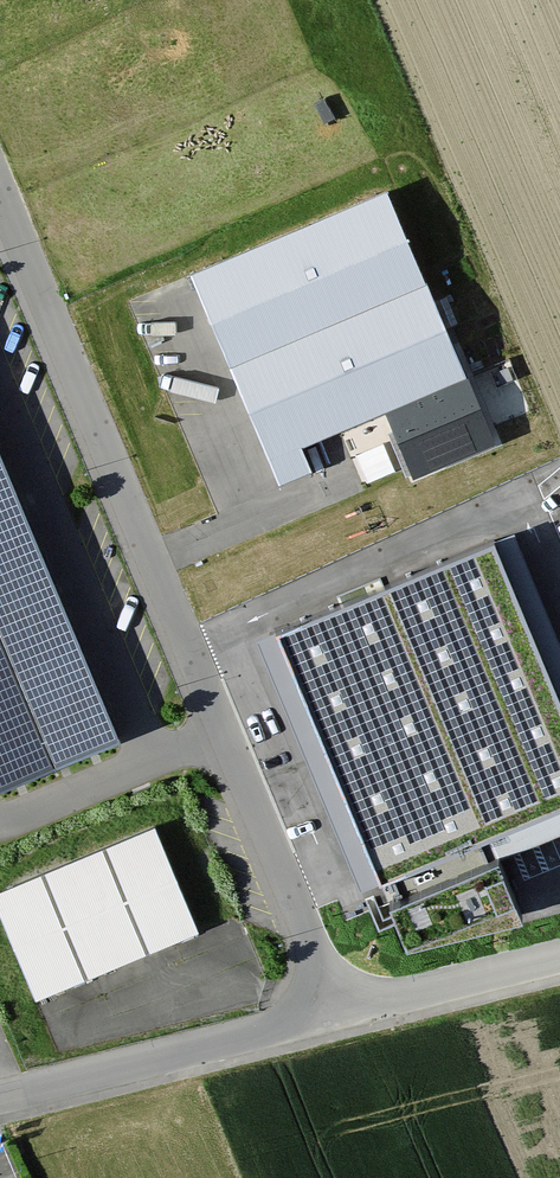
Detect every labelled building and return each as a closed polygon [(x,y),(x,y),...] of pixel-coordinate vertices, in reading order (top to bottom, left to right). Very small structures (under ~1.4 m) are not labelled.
[(193,272),(229,358),(425,275),(388,189),(193,272)] [(229,358),(278,475),(312,461),(301,435),(464,367),(425,275),(229,358)] [(468,374),(388,407),(414,470),(494,437),(468,374)] [(121,731),(0,442),(0,781),(121,731)] [(271,641),(363,869),(559,790),(559,664),(511,544),(271,641)] [(151,783),(131,790),(133,794),(152,786),(151,783)] [(0,886),(0,917),(35,997),(198,927),(151,821),(0,886)] [(504,848),(459,859),(469,897),(514,885),(504,848)]
